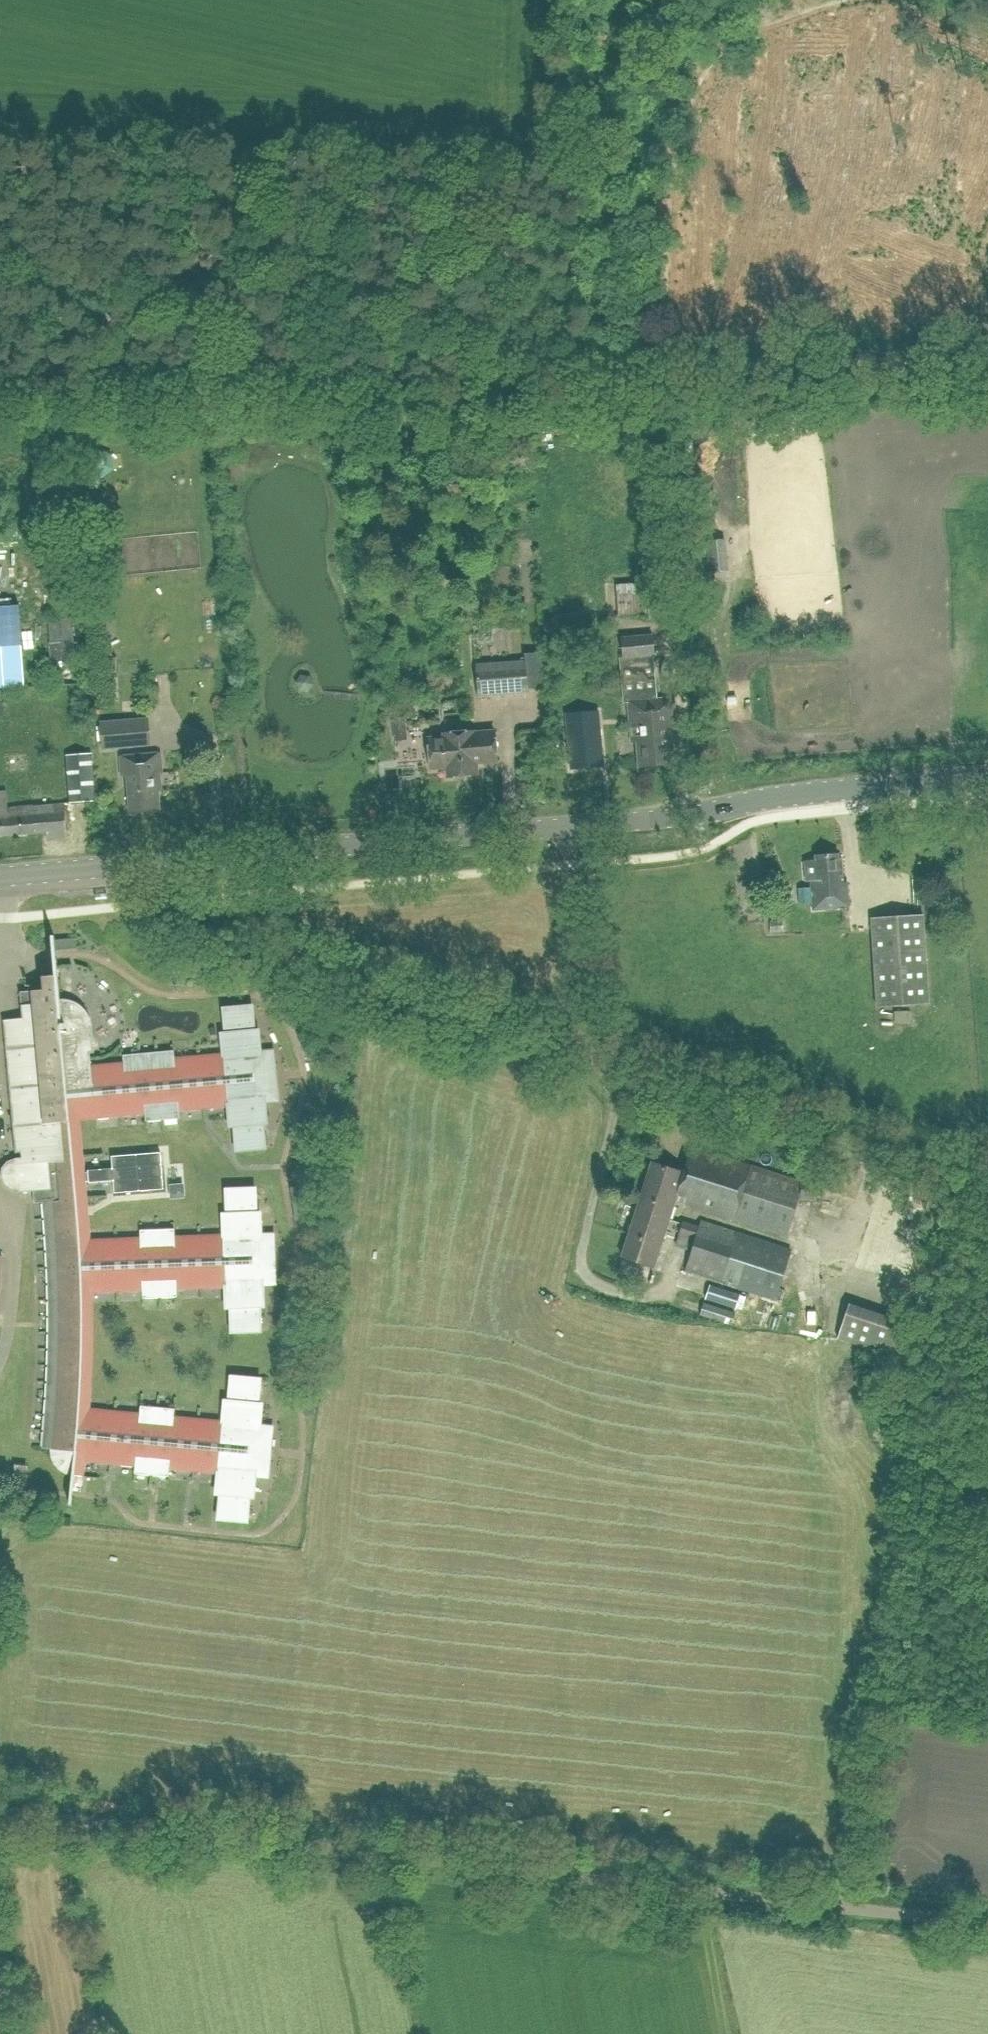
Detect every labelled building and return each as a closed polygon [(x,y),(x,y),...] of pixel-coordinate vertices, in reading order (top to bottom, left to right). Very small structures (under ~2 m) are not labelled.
[(726,540),(705,542),(708,573),(729,570),(726,540)] [(649,622),(659,621),(654,573),(645,573),(649,622)] [(619,616),(647,614),(645,593),(617,595),(619,616)] [(7,629),(12,645),(17,644),(5,604),(0,605),(0,632),(7,629)] [(546,640),(567,638),(566,618),(544,620),(546,640)] [(73,664),(84,664),(82,630),(56,631),(57,666),(73,665),(73,664)] [(673,698),(657,700),(653,655),(654,655),(652,635),(622,637),(624,659),(620,659),(623,703),(628,703),(631,743),(637,742),(639,767),(674,764),(670,728),(675,728),(673,698)] [(528,694),(525,662),(476,666),(479,698),(528,694)] [(597,711),(567,714),(572,769),(602,766),(597,711)] [(99,722),(102,751),(151,746),(148,718),(99,722)] [(444,736),(428,738),(431,770),(447,768),(448,777),(478,774),(478,763),(498,761),(495,731),(475,732),(475,731),(444,733),(444,736)] [(127,776),(129,812),(160,810),(159,791),(162,791),(161,773),(163,773),(161,753),(120,756),(121,776),(127,776)] [(70,803),(95,801),(92,754),(65,756),(70,803)] [(48,832),(49,840),(66,838),(64,815),(63,804),(53,805),(8,809),(7,792),(0,792),(0,837),(48,832)] [(849,907),(847,882),(843,883),(842,858),(839,858),(839,854),(816,856),(816,861),(805,862),(806,881),(811,880),(813,909),(849,907)] [(874,1008),(926,1006),(922,916),(871,918),(874,1008)] [(87,1408),(90,1349),(90,1289),(141,1288),(141,1297),(176,1296),(175,1286),(225,1285),(225,1295),(234,1295),(234,1305),(230,1305),(231,1321),(238,1320),(239,1331),(259,1330),(258,1305),(262,1305),(262,1283),(265,1283),(265,1262),(261,1262),(261,1255),(264,1255),(264,1234),(260,1234),(259,1212),(255,1212),(254,1188),(233,1188),(234,1199),(226,1199),(227,1215),(231,1214),(231,1224),(223,1225),(223,1235),(173,1237),(173,1228),(139,1229),(139,1238),(88,1240),(84,1183),(83,1171),(78,1119),(95,1117),(95,1115),(145,1110),(146,1120),(180,1117),(180,1107),(228,1103),(229,1114),(237,1113),(238,1123),(234,1123),(236,1139),(243,1138),(244,1148),(264,1147),(262,1122),(266,1122),(264,1100),(268,1100),(266,1078),(263,1078),(262,1072),(266,1072),(264,1050),(260,1051),(258,1029),(254,1029),(252,1005),(231,1007),(232,1017),(225,1017),(226,1033),(230,1033),(231,1043),(223,1043),(224,1054),(175,1058),(174,1049),(140,1052),(141,1061),(91,1065),(87,1024),(85,1017),(83,1012),(78,1008),(73,1004),(67,1002),(60,1002),(56,951),(54,933),(52,934),(53,951),(55,974),(43,975),(44,988),(32,989),(33,1002),(21,1003),(22,1016),(3,1018),(15,1151),(20,1150),(21,1156),(15,1156),(7,1159),(1,1166),(0,1172),(0,1176),(2,1183),(10,1189),(19,1190),(50,1187),(48,1161),(57,1160),(60,1199),(50,1199),(54,1261),(56,1323),(54,1385),(49,1447),(50,1447),(51,1454),(53,1461),(57,1466),(64,1470),(71,1472),(69,1492),(67,1503),(70,1503),(71,1492),(71,1489),(80,1490),(83,1458),(134,1463),(133,1472),(167,1475),(168,1466),(216,1471),(215,1481),(224,1482),(223,1492),(219,1491),(217,1507),(225,1508),(224,1518),(244,1520),(247,1495),(251,1495),(253,1474),(256,1474),(258,1453),(255,1452),(255,1446),(259,1446),(261,1425),(257,1424),(259,1403),(255,1402),(257,1378),(237,1376),(236,1386),(228,1386),(227,1401),(231,1402),(230,1411),(222,1411),(221,1421),(172,1417),(173,1408),(139,1404),(138,1413),(87,1408)] [(641,1195),(673,1205),(675,1200),(787,1235),(800,1196),(818,1202),(823,1189),(691,1147),(682,1173),(651,1163),(641,1195)] [(83,1171),(84,1183),(109,1181),(110,1193),(159,1189),(155,1152),(106,1157),(107,1169),(83,1171)] [(834,1204),(851,1209),(854,1199),(838,1194),(834,1204)] [(631,1226),(663,1236),(673,1205),(641,1195),(631,1226)] [(701,1220),(699,1226),(683,1221),(678,1236),(694,1240),(684,1270),(773,1300),(790,1249),(701,1220)] [(653,1268),(663,1236),(631,1226),(620,1257),(653,1268)] [(706,1299),(737,1308),(740,1294),(710,1285),(706,1299)] [(735,1313),(705,1302),(700,1315),(731,1325),(735,1313)] [(880,1343),(889,1318),(847,1304),(838,1328),(880,1343)]
